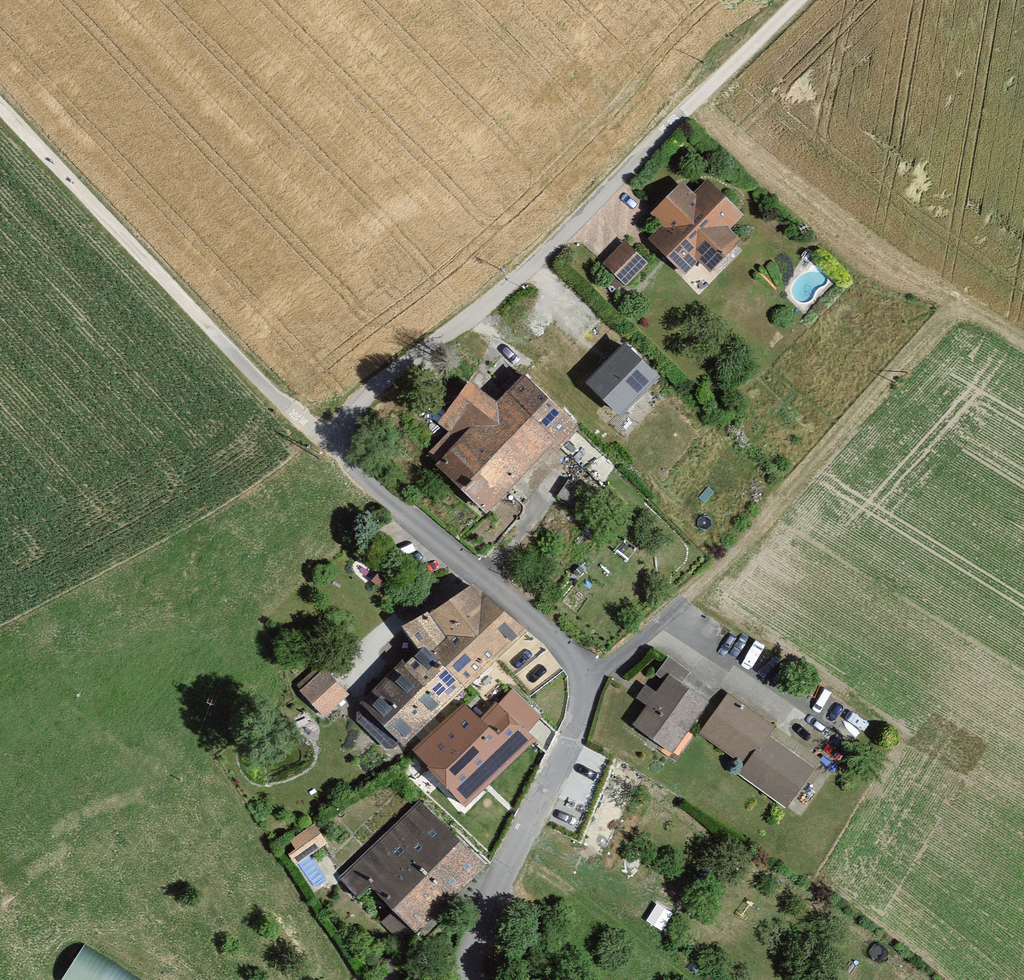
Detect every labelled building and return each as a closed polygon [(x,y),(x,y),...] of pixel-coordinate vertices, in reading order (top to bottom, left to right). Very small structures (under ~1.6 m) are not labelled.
[(652,219),(663,229),(649,243),(685,279),(699,265),(710,277),(742,245),(731,234),(744,221),(707,185),(694,198),(684,187),(652,219)] [(648,268),(626,246),(603,268),(625,290),(648,268)] [(427,467),(488,524),(578,436),(605,461),(646,418),(635,408),(652,387),(592,331),(578,350),(569,342),(499,413),(493,407),(505,390),(482,367),(464,388),(468,392),(439,431),(450,442),(427,467)] [(410,754),(466,815),(536,747),(528,741),(543,724),(512,694),(484,726),(459,703),(526,640),(473,593),(402,637),(419,660),(353,723),(395,767),(410,754)] [(717,700),(670,664),(623,726),(670,761),(717,700)] [(300,693),(327,726),(353,704),(325,672),(300,693)] [(740,782),(787,816),(821,769),(729,704),(701,742),(746,774),(740,782)] [(411,953),(487,875),(418,808),(342,886),(411,953)] [(313,823),(286,842),(297,857),(324,838),(313,823)] [(78,947),(60,979),(140,979),(78,947)]
